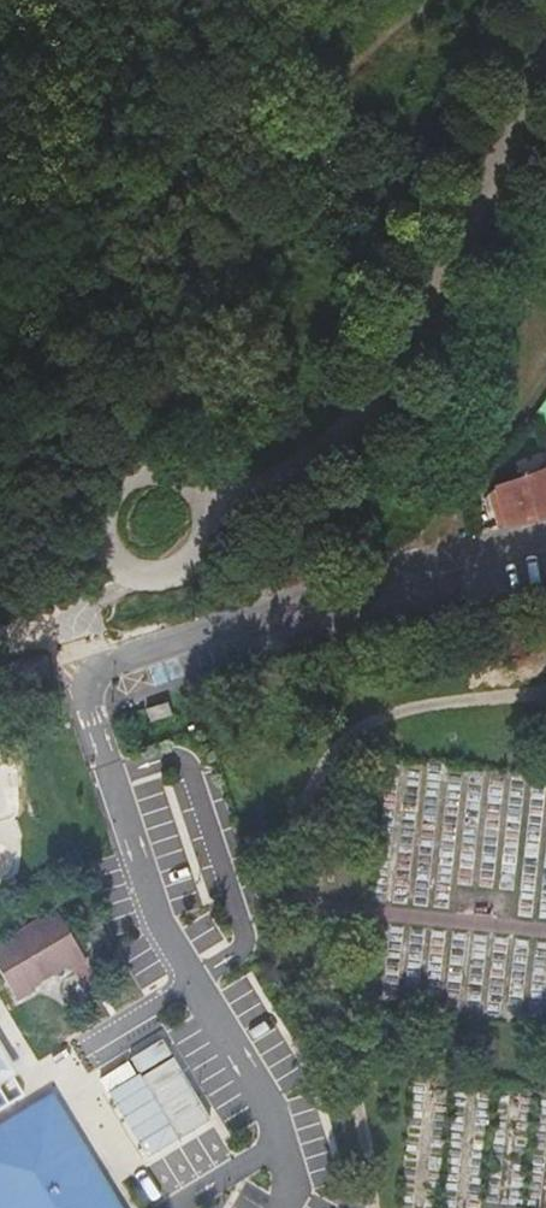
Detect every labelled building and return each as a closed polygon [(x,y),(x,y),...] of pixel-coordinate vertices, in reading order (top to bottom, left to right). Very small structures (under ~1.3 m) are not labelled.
[(533,412),(545,422),(545,396),(533,412)] [(497,490),(508,528),(545,519),(545,473),(497,490)] [(501,531),(508,528),(497,490),(491,496),(501,531)] [(145,709),(149,720),(171,713),(168,702),(145,709)] [(0,938),(0,981),(13,1004),(85,962),(53,907),(0,938)] [(211,1119),(159,1038),(130,1055),(141,1073),(110,1090),(146,1155),(211,1119)] [(20,1074),(0,1041),(0,1087),(20,1074)] [(104,1087),(131,1071),(125,1060),(98,1076),(104,1087)] [(53,1097),(0,1129),(0,1207),(119,1207),(53,1097)]
